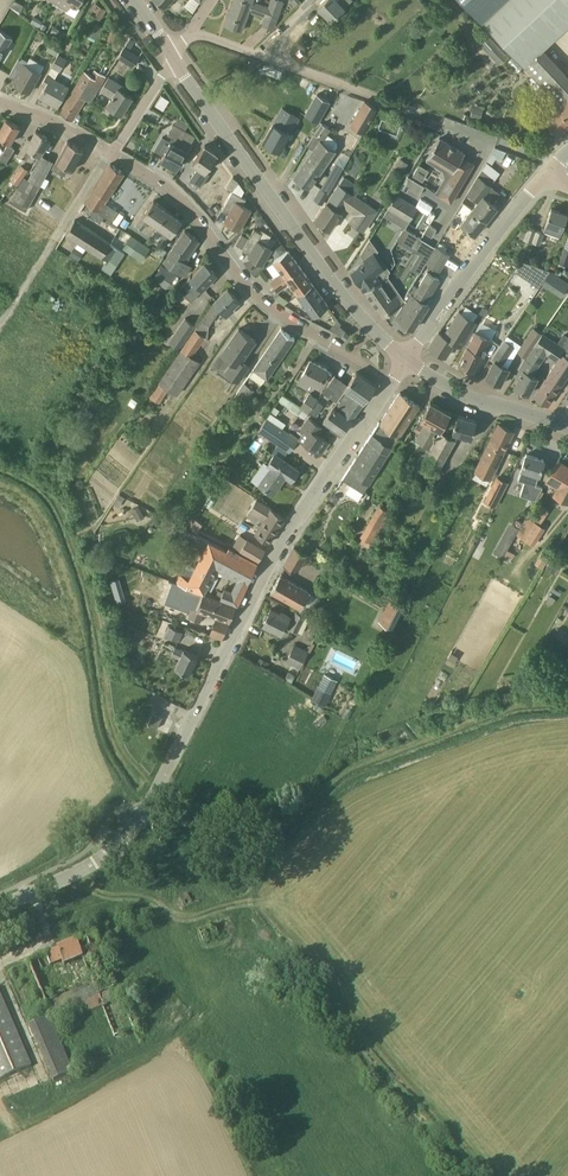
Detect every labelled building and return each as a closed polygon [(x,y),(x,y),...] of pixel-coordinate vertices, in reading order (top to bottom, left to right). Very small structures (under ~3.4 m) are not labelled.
[(54,1),(67,9),(71,2),(77,5),(80,0),(54,0),(54,1)] [(269,7),(252,1),(252,0),(233,0),(225,24),(241,30),(249,11),(265,17),(262,25),(273,29),(279,10),(269,7)] [(318,7),(331,20),(344,8),(344,7),(351,0),(325,0),(318,7)] [(502,0),(462,0),(481,20),(502,0)] [(542,48),(567,23),(567,0),(502,0),(481,20),(524,67),(543,49),(542,48)] [(98,19),(102,13),(104,9),(97,5),(94,12),(92,15),(98,19)] [(30,22),(34,24),(39,27),(43,21),(34,16),(31,21),(30,22)] [(424,21),(415,19),(414,25),(422,27),(424,21)] [(66,32),(54,25),(50,33),(62,40),(66,32)] [(109,26),(105,39),(114,42),(119,29),(109,26)] [(13,52),(19,42),(0,30),(0,58),(6,48),(13,52)] [(480,43),(497,61),(505,54),(489,35),(480,43)] [(50,52),(57,56),(58,54),(61,48),(55,44),(50,52)] [(139,56),(124,46),(118,57),(133,66),(139,56)] [(540,84),(534,89),(542,98),(548,92),(560,104),(544,119),(558,134),(567,124),(567,76),(543,49),(524,67),(540,84)] [(69,86),(55,78),(59,70),(60,71),(67,58),(58,54),(57,56),(47,74),(42,82),(45,85),(38,97),(57,107),(69,86)] [(40,72),(26,64),(27,62),(19,58),(8,76),(20,82),(18,85),(29,92),(40,72)] [(85,71),(60,111),(72,119),(86,98),(90,101),(99,86),(100,87),(106,76),(94,69),(91,74),(85,71)] [(108,78),(100,90),(112,97),(107,104),(122,114),(133,97),(127,93),(129,89),(115,80),(109,76),(108,78)] [(316,94),(305,114),(319,122),(330,101),(316,94)] [(376,107),(365,101),(351,125),(362,131),(376,107)] [(484,107),(473,104),(471,115),(481,117),(484,107)] [(294,125),(277,116),(263,141),(280,151),(294,125)] [(6,119),(1,128),(0,127),(0,139),(1,138),(10,143),(19,126),(6,119)] [(338,145),(337,140),(327,134),(331,129),(322,123),(307,145),(313,149),(294,177),(309,187),(338,145)] [(195,136),(174,124),(167,135),(173,138),(161,159),(177,168),(187,151),(188,148),(195,136)] [(49,138),(36,130),(31,139),(28,137),(19,154),(27,159),(31,150),(40,155),(49,138)] [(474,163),(463,156),(465,153),(440,137),(428,156),(437,161),(441,160),(446,163),(449,177),(442,188),(436,190),(435,192),(435,191),(434,192),(451,202),(474,163)] [(73,170),(84,150),(67,140),(52,168),(64,175),(69,167),(73,170)] [(7,144),(0,157),(0,160),(6,163),(15,149),(7,144)] [(206,170),(217,154),(205,145),(183,177),(192,184),(194,182),(201,186),(210,173),(206,170)] [(53,161),(41,155),(28,178),(24,176),(19,184),(9,201),(26,210),(53,161)] [(490,155),(485,163),(490,167),(496,158),(490,155)] [(409,163),(400,158),(394,167),(402,173),(409,163)] [(104,203),(124,172),(110,163),(85,203),(99,211),(98,212),(105,217),(111,208),(104,203)] [(418,163),(413,175),(424,179),(429,168),(418,163)] [(28,170),(21,165),(11,180),(18,185),(28,170)] [(493,185),(491,184),(479,174),(478,174),(467,193),(478,202),(471,211),(486,220),(497,206),(484,196),(493,185)] [(424,186),(414,180),(408,176),(400,188),(406,192),(409,188),(419,194),(424,186)] [(238,181),(233,177),(227,188),(232,191),(238,181)] [(355,196),(361,188),(344,177),(339,185),(315,220),(330,230),(345,207),(355,214),(349,222),(362,230),(370,219),(376,210),(355,196)] [(322,189),(328,193),(335,181),(328,177),(321,188),(322,189)] [(328,193),(322,189),(315,198),(322,204),(329,194),(328,193)] [(243,204),(246,199),(233,192),(222,210),(229,213),(224,222),(239,230),(251,209),(243,204)] [(396,194),(387,209),(409,222),(418,207),(396,194)] [(168,210),(154,200),(136,225),(143,230),(149,220),(157,226),(168,210)] [(207,208),(212,215),(217,211),(213,204),(207,208)] [(567,214),(551,208),(543,231),(560,236),(567,214)] [(168,210),(157,226),(165,231),(159,241),(164,244),(170,235),(171,236),(182,220),(168,210)] [(256,220),(262,215),(258,210),(254,212),(254,216),(256,220)] [(471,211),(461,223),(475,234),(486,220),(471,211)] [(262,216),(256,220),(260,226),(266,222),(262,216)] [(121,224),(120,224),(126,228),(126,227),(130,222),(124,218),(121,224)] [(125,244),(123,242),(115,237),(110,244),(75,220),(66,233),(102,257),(115,266),(115,265),(113,263),(121,251),(125,244)] [(429,224),(424,232),(432,236),(437,229),(429,224)] [(543,233),(528,228),(524,239),(540,244),(543,233)] [(275,241),(270,237),(271,235),(263,231),(262,233),(254,229),(249,237),(243,248),(242,250),(249,254),(248,255),(255,259),(255,261),(260,264),(262,263),(263,263),(275,241)] [(164,262),(179,272),(184,275),(191,265),(185,260),(199,240),(185,230),(164,262)] [(415,235),(407,230),(401,239),(410,244),(415,235)] [(137,241),(126,233),(123,236),(127,239),(129,246),(132,249),(137,241)] [(420,254),(411,268),(419,273),(426,262),(435,246),(421,238),(413,250),(420,254)] [(379,281),(387,276),(366,244),(361,253),(366,262),(352,272),(365,291),(379,281)] [(69,255),(78,261),(84,252),(74,246),(69,255)] [(167,251),(159,246),(156,251),(163,256),(167,251)] [(440,270),(449,254),(435,246),(426,262),(440,270)] [(564,248),(560,261),(567,264),(567,262),(567,249),(564,248)] [(300,268),(288,250),(273,261),(281,272),(269,280),(274,286),(300,268)] [(216,274),(204,263),(191,277),(179,289),(186,296),(191,291),(196,296),(216,274)] [(176,273),(162,264),(152,278),(166,288),(176,273)] [(539,287),(542,283),(550,270),(540,267),(531,281),(539,287)] [(274,286),(278,292),(289,284),(298,295),(313,284),(300,268),(274,286)] [(400,320),(413,328),(428,304),(425,302),(439,281),(427,273),(423,279),(418,287),(413,284),(403,300),(405,302),(396,317),(400,319),(400,320)] [(151,279),(149,284),(158,290),(161,285),(151,279)] [(394,293),(390,296),(379,281),(365,291),(383,316),(402,302),(394,293)] [(158,290),(149,284),(140,297),(149,304),(158,290)] [(298,295),(313,317),(328,306),(313,284),(298,295)] [(239,301),(228,289),(215,301),(202,320),(209,324),(220,309),(226,316),(234,309),(232,307),(239,301)] [(143,312),(135,306),(125,321),(133,327),(143,312)] [(475,322),(459,311),(444,335),(438,332),(429,346),(445,357),(454,342),(460,346),(475,322)] [(195,324),(186,318),(171,342),(179,348),(195,324)] [(349,333),(340,326),(336,331),(345,338),(349,333)] [(201,361),(192,355),(206,336),(208,337),(209,336),(197,327),(181,349),(149,395),(159,402),(169,388),(177,394),(201,361)] [(239,328),(224,350),(234,358),(232,361),(225,371),(239,381),(249,366),(241,360),(256,340),(239,328)] [(517,351),(526,357),(542,334),(533,328),(517,351)] [(295,338),(281,329),(254,369),(250,376),(261,384),(266,377),(267,378),(295,338)] [(467,346),(459,363),(472,370),(473,370),(481,354),(484,356),(493,339),(475,329),(475,330),(474,330),(464,344),(467,346)] [(542,334),(526,357),(525,359),(516,377),(519,378),(514,387),(528,394),(537,377),(533,375),(538,366),(546,353),(550,356),(556,361),(567,343),(567,338),(564,335),(558,344),(542,334)] [(509,368),(502,365),(514,346),(504,340),(491,359),(494,360),(486,377),(500,385),(509,368)] [(535,395),(548,405),(567,375),(567,346),(535,395)] [(327,369),(310,360),(299,381),(308,386),(311,381),(318,385),(327,369)] [(364,402),(376,385),(356,372),(348,384),(345,388),(345,389),(322,422),(341,435),(352,420),(351,419),(364,402)] [(327,386),(334,391),(342,379),(335,375),(327,386)] [(254,390),(244,382),(234,396),(245,403),(254,390)] [(419,405),(417,404),(400,392),(380,423),(379,422),(367,440),(388,453),(419,405)] [(293,402),(282,394),(278,400),(289,408),(293,402)] [(310,394),(300,407),(302,409),(309,413),(318,399),(310,394)] [(134,408),(138,402),(133,397),(128,404),(134,408)] [(450,412),(430,401),(420,420),(420,419),(416,427),(421,430),(415,439),(430,447),(450,412)] [(305,419),(309,413),(302,409),(298,414),(305,419)] [(459,434),(471,438),(477,421),(457,415),(452,433),(450,436),(441,431),(451,413),(450,412),(430,447),(431,448),(421,465),(437,474),(459,434)] [(81,419),(79,422),(85,426),(87,423),(90,420),(84,416),(81,419)] [(285,430),(283,428),(267,417),(258,430),(275,443),(285,430)] [(316,435),(322,426),(310,417),(301,430),(304,432),(299,440),(320,455),(328,443),(316,435)] [(276,423),(283,428),(286,423),(279,418),(276,423)] [(513,431),(499,424),(475,472),(490,479),(513,431)] [(367,440),(343,478),(364,491),(388,453),(367,440)] [(275,453),(267,464),(270,465),(258,483),(274,493),(285,477),(291,481),(299,470),(283,459),(288,451),(278,445),(273,452),(275,453)] [(538,474),(539,474),(544,460),(526,454),(521,469),(522,469),(518,480),(525,482),(520,495),(535,500),(542,487),(534,485),(538,474)] [(557,460),(546,481),(558,488),(556,492),(567,499),(567,466),(557,460)] [(507,482),(498,477),(486,501),(494,506),(507,482)] [(285,517),(271,508),(271,509),(256,499),(246,515),(255,521),(259,515),(265,519),(255,534),(269,543),(285,517)] [(387,510),(379,505),(360,536),(369,541),(387,510)] [(138,506),(131,510),(138,521),(145,517),(138,506)] [(545,528),(539,523),(543,517),(538,513),(533,520),(527,516),(517,534),(534,545),(545,528)] [(233,546),(246,554),(258,561),(265,549),(253,542),(240,534),(233,546)] [(258,563),(229,547),(227,550),(209,541),(189,579),(181,574),(177,583),(206,593),(211,583),(209,581),(210,579),(212,580),(216,572),(214,571),(216,567),(238,578),(248,583),(258,563)] [(306,553),(294,546),(288,556),(283,565),(292,571),(298,569),(306,553)] [(503,557),(504,554),(506,551),(497,546),(493,552),(503,557)] [(544,564),(548,557),(541,553),(537,559),(535,563),(542,568),(544,564)] [(553,556),(546,568),(554,573),(561,561),(553,556)] [(280,575),(271,591),(301,607),(310,591),(280,575)] [(236,605),(204,593),(185,586),(179,602),(192,606),(189,617),(200,621),(204,610),(217,615),(209,633),(222,638),(230,622),(236,605)] [(238,603),(241,594),(224,588),(220,597),(238,603)] [(123,592),(114,594),(117,603),(126,601),(123,592)] [(550,594),(545,603),(550,605),(551,603),(553,603),(556,598),(550,594)] [(390,596),(382,612),(397,620),(405,603),(390,596)] [(280,612),(280,613),(271,609),(263,623),(281,632),(285,626),(297,631),(304,617),(296,613),(292,621),(288,619),(289,616),(280,612)] [(183,632),(163,622),(158,631),(165,634),(179,640),(183,632)] [(395,645),(399,635),(393,632),(388,642),(395,645)] [(309,651),(295,644),(287,660),(300,667),(309,651)] [(197,656),(184,649),(183,652),(175,648),(171,655),(180,659),(176,668),(189,674),(197,656)] [(267,661),(260,657),(258,662),(264,666),(267,661)] [(337,679),(325,673),(313,697),(325,704),(337,679)] [(163,716),(153,712),(147,725),(156,729),(163,716)] [(82,957),(81,955),(100,947),(95,935),(76,943),(76,942),(57,950),(63,965),(82,957)] [(58,998),(47,1003),(53,1017),(62,1013),(64,1019),(82,1011),(83,1013),(103,1005),(93,982),(58,998)] [(0,995),(0,1080),(31,1067),(0,995)] [(53,1017),(31,1025),(51,1082),(73,1074),(53,1017)]
